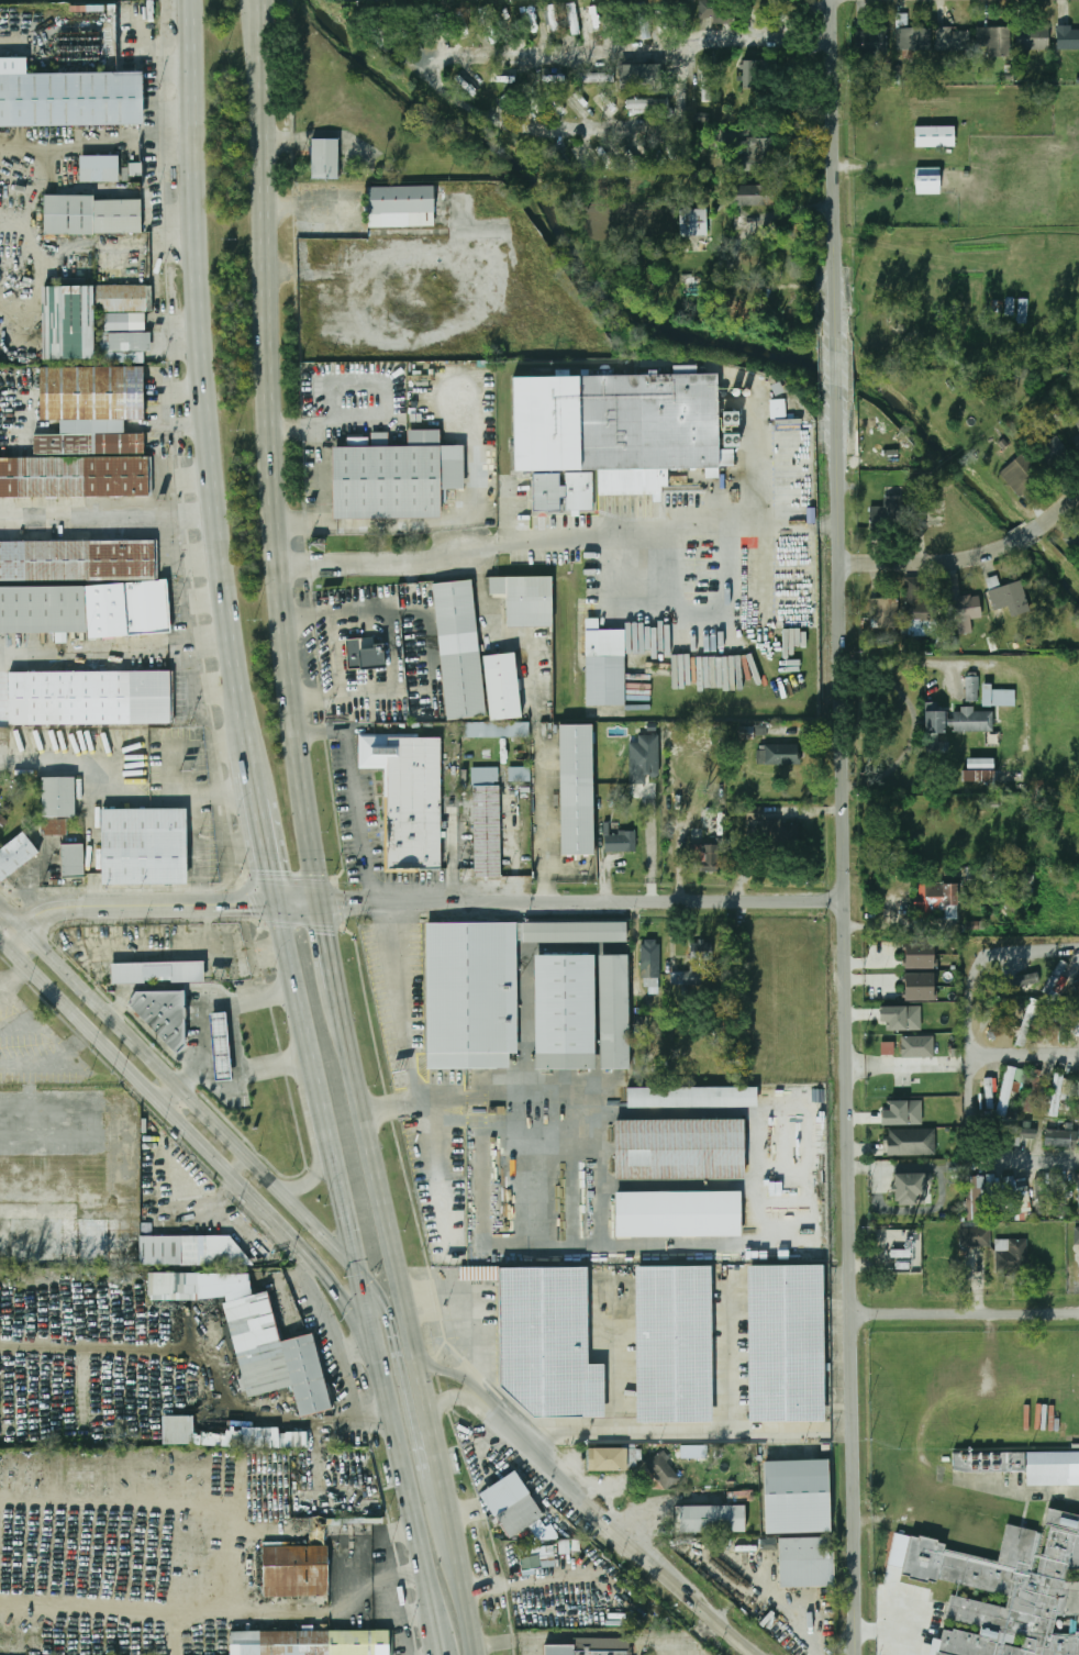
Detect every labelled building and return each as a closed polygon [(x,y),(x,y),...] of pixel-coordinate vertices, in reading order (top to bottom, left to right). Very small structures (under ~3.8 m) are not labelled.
[(735,23),(735,1),(700,1),(700,18),(713,18),(713,23),(735,23)] [(566,4),(572,35),(581,34),(574,3),(566,4)] [(642,14),(642,37),(654,37),(654,14),(642,14)] [(1049,26),(1016,26),(1016,49),(1049,49),(1049,26)] [(1057,26),(1057,49),(1078,49),(1078,27),(1057,26)] [(897,49),(932,49),(932,27),(897,27),(897,49)] [(970,51),(970,27),(937,27),(937,51),(970,51)] [(1010,27),(977,27),(977,46),(989,46),(989,56),(1010,56),(1010,27)] [(888,55),(888,30),(857,30),(857,55),(888,55)] [(702,57),(702,101),(715,101),(715,57),(702,57)] [(743,88),(757,88),(758,61),(743,60),(743,88)] [(660,65),(620,65),(620,90),(660,90),(660,65)] [(0,73),(0,125),(141,125),(141,73),(0,73)] [(579,83),(614,82),(614,74),(578,76),(579,83)] [(627,113),(669,113),(669,99),(627,99),(627,113)] [(915,126),(955,126),(955,147),(915,146),(915,126)] [(738,131),(710,132),(710,148),(738,148),(738,168),(748,168),(748,148),(739,148),(738,131)] [(774,140),(732,138),(732,145),(747,146),(747,157),(741,157),(740,171),(773,172),(774,140)] [(309,140),(341,140),(341,178),(309,178),(309,140)] [(679,166),(688,162),(676,140),(667,145),(679,166)] [(79,182),(118,182),(118,156),(79,156),(79,182)] [(130,175),(140,175),(140,163),(130,163),(130,175)] [(916,168),(942,168),(941,196),(916,196),(916,168)] [(728,206),(774,206),(774,186),(728,186),(728,206)] [(367,190),(434,187),(436,224),(369,227),(367,190)] [(44,198),(43,234),(141,234),(141,198),(44,198)] [(707,236),(707,210),(680,210),(680,236),(707,236)] [(145,286),(45,287),(46,359),(96,359),(94,312),(102,312),(103,363),(148,363),(148,333),(145,333),(145,286)] [(1028,299),(1019,299),(1019,323),(1028,323),(1028,299)] [(143,420),(143,368),(40,368),(40,420),(143,420)] [(510,378),(719,374),(720,469),(660,470),(660,502),(652,503),(652,495),(599,496),(599,471),(512,473),(510,378)] [(333,448),(410,446),(410,432),(437,431),(437,446),(464,445),(465,490),(441,491),(442,517),(334,519),(333,448)] [(34,434),(142,436),(142,462),(33,460),(34,434)] [(1035,454),(1048,471),(1070,455),(1057,437),(1035,454)] [(1043,477),(1021,455),(1008,468),(1019,479),(1011,488),(1021,498),(1043,477)] [(147,499),(0,499),(0,460),(33,460),(142,462),(147,462),(147,499)] [(566,509),(565,474),(592,474),(592,509),(566,509)] [(534,476),(558,475),(559,512),(534,512),(534,476)] [(885,508),(870,508),(870,530),(904,530),(904,498),(885,498),(885,508)] [(155,579),(0,581),(0,543),(155,542),(155,579)] [(960,597),(959,575),(946,576),(947,622),(981,621),(981,596),(960,597)] [(505,626),(505,595),(490,595),(490,578),(550,578),(550,626),(505,626)] [(432,584),(471,579),(487,715),(447,720),(432,584)] [(989,590),(994,611),(1027,602),(1022,581),(989,590)] [(167,630),(0,635),(0,589),(165,584),(167,630)] [(921,596),(921,585),(908,585),(908,635),(936,635),(936,596),(921,596)] [(871,599),(871,635),(900,635),(900,599),(871,599)] [(587,719),(587,630),(626,630),(626,719),(587,719)] [(345,640),(347,670),(381,667),(379,637),(345,640)] [(491,722),(483,658),(513,655),(521,718),(491,722)] [(8,671),(173,675),(171,727),(8,725),(8,671)] [(979,676),(965,677),(966,702),(979,701),(979,676)] [(982,706),(1015,706),(1015,689),(992,690),(992,684),(982,684),(982,706)] [(993,732),(993,710),(953,710),(953,732),(993,732)] [(941,752),(941,734),(947,734),(947,711),(926,711),(926,752),(941,752)] [(531,740),(461,740),(461,723),(531,724),(531,740)] [(560,726),(560,855),(593,855),(593,725),(560,726)] [(386,871),(441,871),(441,735),(359,735),(359,769),(386,769),(386,871)] [(660,735),(639,735),(638,743),(630,743),(629,784),(646,784),(646,777),(659,777),(660,735)] [(758,765),(800,765),(800,745),(758,745),(758,765)] [(968,759),(967,770),(963,770),(963,782),(995,782),(995,759),(968,759)] [(474,877),(501,877),(501,769),(474,769),(474,877)] [(510,769),(532,769),(532,784),(510,784),(510,769)] [(42,777),(77,777),(77,818),(43,818),(42,777)] [(101,810),(188,810),(188,884),(101,884),(101,810)] [(41,835),(67,835),(67,820),(41,820),(41,835)] [(799,822),(765,822),(765,846),(800,846),(799,822)] [(38,853),(0,881),(0,850),(23,833),(38,853)] [(604,833),(604,853),(634,853),(634,833),(604,833)] [(60,844),(85,844),(85,878),(60,878),(60,844)] [(691,845),(691,871),(719,871),(719,845),(691,845)] [(915,885),(916,913),(959,913),(958,884),(915,885)] [(426,924),(516,923),(518,1053),(510,1053),(510,1068),(427,1069),(426,924)] [(522,923),(626,923),(626,943),(523,943),(522,923)] [(642,979),(660,978),(659,939),(641,940),(642,979)] [(712,941),(690,942),(691,962),(713,960),(712,941)] [(935,969),(934,942),(905,943),(906,969),(935,969)] [(535,956),(594,956),(594,1069),(536,1070),(535,956)] [(600,957),(627,956),(629,1070),(601,1071),(600,957)] [(115,963),(115,982),(210,979),(209,959),(115,963)] [(1044,990),(1050,995),(1068,966),(1061,962),(1044,990)] [(670,984),(701,985),(701,972),(671,971),(670,984)] [(905,1000),(934,1001),(935,973),(905,972),(905,1000)] [(995,985),(999,993),(1041,981),(1037,974),(995,985)] [(189,1038),(179,1048),(132,1000),(140,988),(188,987),(189,1038)] [(987,1038),(998,1042),(1009,1006),(998,1002),(987,1038)] [(1061,1006),(1048,1003),(1046,1026),(1058,1028),(1061,1006)] [(921,1007),(882,1006),(881,1021),(888,1021),(888,1030),(921,1031),(921,1007)] [(230,1009),(213,1011),(220,1078),(235,1077),(230,1009)] [(1067,1035),(1068,1009),(1052,1009),(1052,1027),(1060,1027),(1059,1035),(1067,1035)] [(1033,1012),(1022,1011),(1019,1046),(1028,1047),(1033,1012)] [(901,1058),(934,1057),(934,1036),(901,1036),(901,1058)] [(895,1055),(894,1042),(881,1042),(882,1055),(895,1055)] [(1024,1092),(1026,1069),(1004,1067),(999,1115),(1009,1117),(1011,1091),(1024,1092)] [(1033,1114),(1044,1073),(1034,1070),(1023,1112),(1033,1114)] [(986,1110),(995,1110),(994,1074),(983,1074),(986,1110)] [(1049,1118),(1063,1118),(1063,1074),(1054,1074),(1054,1097),(1049,1097),(1049,1118)] [(629,1088),(757,1087),(757,1107),(629,1108),(629,1088)] [(883,1125),(923,1125),(922,1101),(890,1101),(890,1110),(883,1110),(883,1125)] [(615,1121),(744,1120),(744,1181),(616,1182),(615,1121)] [(1045,1127),(1045,1147),(1075,1148),(1076,1128),(1045,1127)] [(1000,1137),(1035,1137),(1035,1128),(1000,1128),(1000,1137)] [(935,1156),(935,1130),(887,1130),(887,1156),(935,1156)] [(926,1204),(925,1185),(932,1184),(932,1173),(894,1174),(895,1204),(926,1204)] [(1065,1215),(1065,1173),(1053,1173),(1053,1215),(1065,1215)] [(1005,1177),(1009,1214),(1021,1213),(1020,1195),(1028,1193),(1027,1179),(1016,1180),(1016,1176),(1005,1177)] [(983,1177),(968,1177),(968,1220),(983,1220),(983,1177)] [(1046,1217),(1046,1186),(1036,1186),(1036,1217),(1046,1217)] [(997,1190),(989,1190),(990,1218),(998,1218),(997,1190)] [(615,1193),(741,1192),(741,1237),(616,1237),(615,1193)] [(990,1246),(990,1226),(961,1226),(961,1246),(990,1246)] [(255,1264),(141,1264),(141,1236),(230,1236),(255,1264)] [(1026,1240),(997,1240),(997,1252),(1011,1252),(1011,1260),(1026,1260),(1026,1240)] [(746,1266),(825,1265),(826,1419),(747,1420),(746,1266)] [(533,1417),(500,1387),(499,1266),(588,1266),(588,1365),(604,1364),(604,1417),(533,1417)] [(637,1268),(711,1267),(712,1421),(638,1422),(637,1268)] [(198,1299),(198,1273),(148,1271),(148,1299),(198,1299)] [(222,1302),(266,1291),(279,1341),(310,1333),(330,1409),(300,1417),(291,1385),(246,1396),(222,1302)] [(225,1426),(224,1434),(192,1433),(192,1415),(163,1415),(162,1445),(307,1447),(308,1431),(279,1431),(279,1426),(225,1426)] [(626,1447),(591,1447),(591,1470),(626,1470),(626,1447)] [(680,1476),(660,1451),(645,1464),(665,1488),(680,1476)] [(1078,1486),(1078,1453),(953,1453),(953,1473),(1026,1473),(1026,1486),(1078,1486)] [(763,1462),(828,1459),(832,1532),(766,1534),(763,1462)] [(479,1495),(513,1470),(544,1514),(510,1539),(479,1495)] [(677,1506),(745,1506),(745,1535),(677,1535),(677,1506)] [(1052,1633),(1078,1633),(1078,1654),(936,1654),(943,1629),(1019,1647),(1022,1635),(945,1618),(949,1593),(1004,1607),(1006,1596),(902,1570),(910,1541),(997,1560),(1008,1523),(1043,1532),(1048,1509),(1078,1517),(1078,1569),(1066,1569),(1064,1582),(1078,1582),(1078,1614),(1055,1614),(1052,1633)] [(263,1597),(327,1596),(327,1519),(308,1519),(308,1546),(263,1546),(263,1597)] [(778,1540),(835,1537),(837,1588),(780,1590),(778,1540)] [(557,1566),(555,1539),(537,1541),(540,1567),(557,1566)] [(230,1633),(230,1654),(394,1654),(394,1632),(230,1633)] [(626,1651),(626,1654),(544,1654),(544,1645),(574,1645),(574,1651),(626,1651)]
